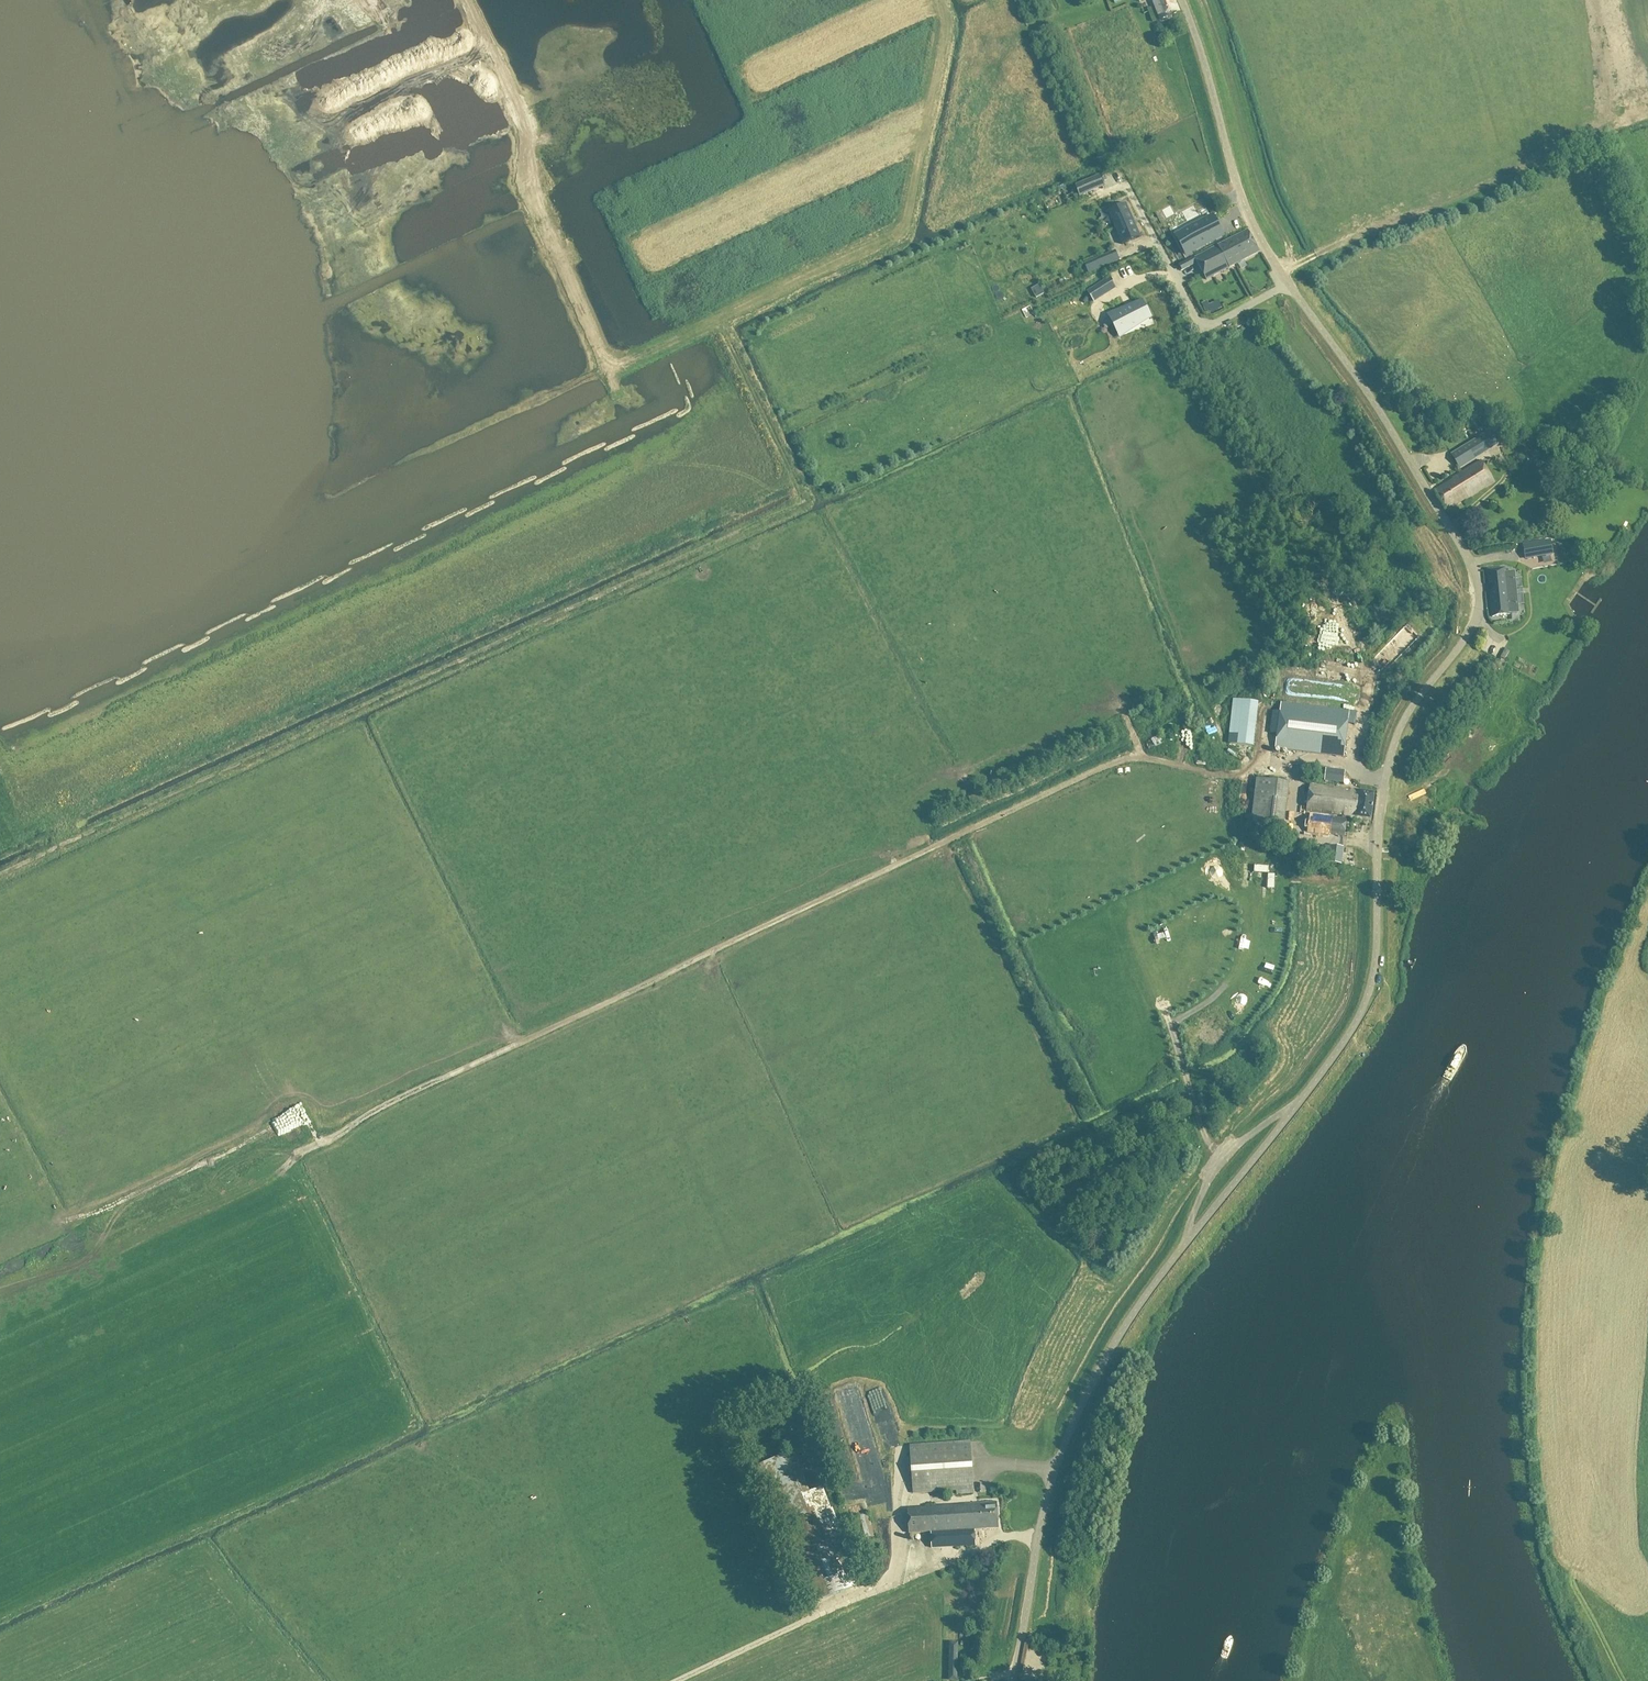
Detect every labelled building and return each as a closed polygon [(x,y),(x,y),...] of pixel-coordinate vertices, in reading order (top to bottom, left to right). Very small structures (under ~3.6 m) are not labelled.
[(1179,12),(1174,0),(1152,0),(1160,20),(1179,12)] [(1098,189),(1094,178),(1081,184),(1085,194),(1098,189)] [(1181,203),(1153,219),(1161,233),(1189,216),(1181,203)] [(1126,204),(1108,212),(1122,245),(1140,237),(1126,204)] [(1210,218),(1181,234),(1192,253),(1220,237),(1210,218)] [(1218,246),(1195,260),(1205,279),(1229,268),(1259,252),(1247,230),(1218,246)] [(1115,251),(1097,259),(1101,268),(1119,260),(1115,251)] [(1193,257),(1179,265),(1182,271),(1196,263),(1193,257)] [(1110,278),(1098,284),(1104,294),(1116,288),(1110,278)] [(1031,289),(1036,298),(1044,294),(1039,285),(1031,289)] [(1124,307),(1107,314),(1107,315),(1109,315),(1117,330),(1118,329),(1121,335),(1144,321),(1142,317),(1148,314),(1141,301),(1143,301),(1142,300),(1138,301),(1139,302),(1127,309),(1125,307),(1124,307)] [(1221,310),(1217,302),(1209,306),(1207,302),(1201,306),(1206,313),(1213,314),(1221,310)] [(1459,469),(1498,445),(1489,431),(1450,454),(1459,469)] [(1465,499),(1493,482),(1481,462),(1452,479),(1453,480),(1435,491),(1446,510),(1465,499)] [(1551,539),(1523,544),(1525,559),(1553,554),(1551,539)] [(1503,563),(1514,563),(1514,549),(1499,549),(1499,559),(1495,559),(1495,565),(1503,565),(1503,563)] [(1529,577),(1542,584),(1550,570),(1538,563),(1529,577)] [(1504,568),(1487,570),(1488,584),(1493,585),(1493,590),(1489,592),(1492,617),(1509,616),(1509,614),(1518,613),(1514,572),(1505,573),(1504,568)] [(1500,617),(1494,618),(1496,628),(1502,627),(1500,617)] [(1256,704),(1234,701),(1229,744),(1251,746),(1256,704)] [(1282,703),(1276,749),(1343,757),(1349,712),(1282,703)] [(1160,746),(1158,739),(1150,742),(1152,749),(1160,746)] [(1342,772),(1326,770),(1325,780),(1341,782),(1342,772)] [(1257,779),(1251,824),(1281,828),(1287,783),(1257,779)] [(1373,794),(1309,786),(1306,811),(1341,816),(1341,819),(1309,815),(1306,832),(1343,837),(1346,816),(1370,820),(1373,794)] [(61,837),(73,835),(71,826),(59,828),(61,837)] [(1341,864),(1343,848),(1330,846),(1329,853),(1328,863),(1341,864)] [(1274,889),(1274,875),(1274,874),(1268,874),(1267,874),(1266,889),(1274,889)] [(877,1419),(885,1417),(878,1396),(870,1398),(877,1419)] [(970,1442),(909,1446),(913,1493),(956,1490),(956,1494),(974,1493),(970,1442)] [(765,1504),(804,1607),(859,1585),(831,1509),(806,1445),(761,1464),(751,1468),(765,1504)] [(997,1503),(907,1509),(909,1535),(931,1533),(932,1549),(976,1546),(975,1530),(999,1528),(997,1503)] [(776,1590),(777,1600),(785,1599),(784,1589),(776,1590)] [(971,1631),(961,1631),(961,1645),(970,1645),(971,1631)]
